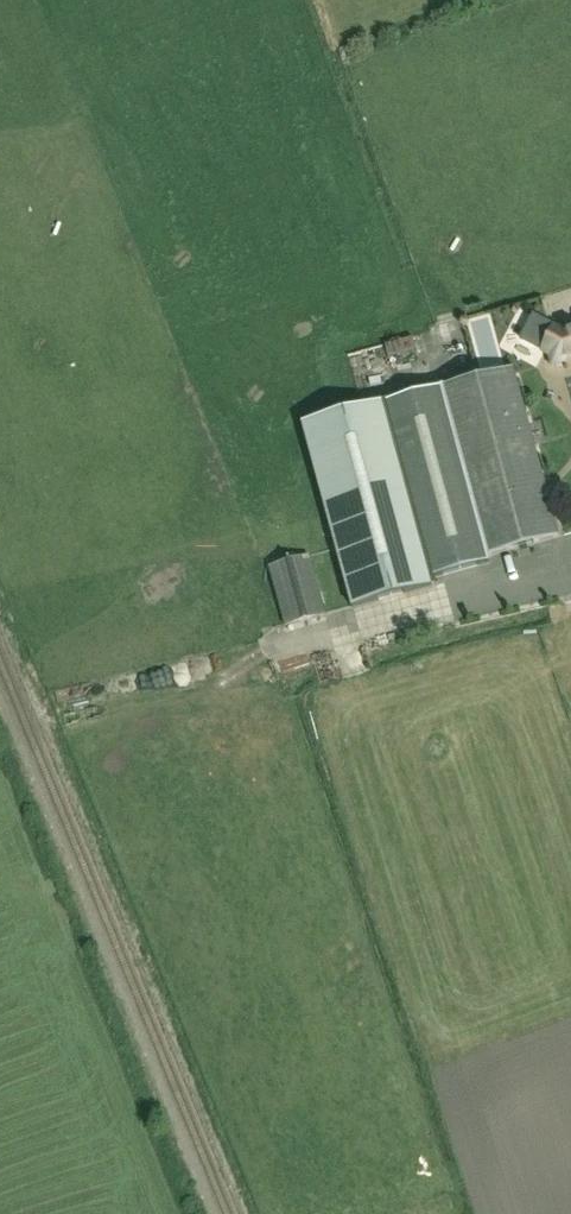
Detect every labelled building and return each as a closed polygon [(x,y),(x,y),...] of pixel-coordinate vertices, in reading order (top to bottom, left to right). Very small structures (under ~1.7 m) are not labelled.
[(563,333),(534,317),(521,340),(550,356),(553,366),(570,360),(570,331),(563,333)] [(490,565),(488,556),(559,537),(514,369),(384,405),(431,581),(490,565)] [(352,608),(432,586),(383,405),(303,426),(352,608)] [(326,615),(310,557),(270,568),(286,626),(326,615)] [(375,632),(370,611),(339,619),(344,640),(375,632)]
